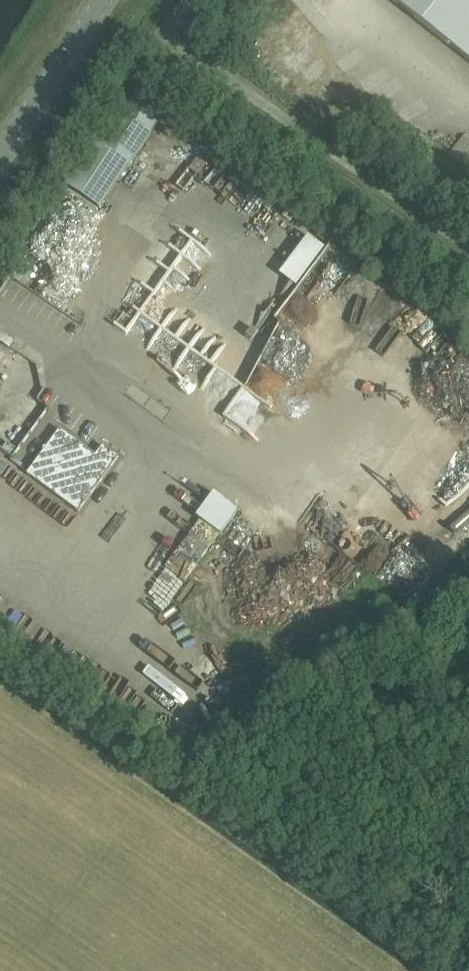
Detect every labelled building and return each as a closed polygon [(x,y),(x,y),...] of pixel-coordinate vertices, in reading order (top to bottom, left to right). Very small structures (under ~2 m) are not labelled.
[(468,61),(468,0),(391,0),(468,61)] [(165,109),(137,90),(101,144),(93,140),(65,185),(101,208),(165,109)] [(0,336),(0,340),(11,351),(19,343),(6,330),(0,336)] [(148,348),(173,344),(171,335),(146,339),(148,348)] [(31,460),(63,413),(55,408),(23,454),(31,460)] [(60,430),(26,476),(77,513),(117,458),(102,447),(95,456),(60,430)] [(228,536),(243,509),(216,494),(201,521),(228,536)] [(151,511),(142,527),(151,532),(159,516),(151,511)] [(174,513),(148,542),(165,556),(190,527),(174,513)] [(365,565),(390,543),(381,533),(385,529),(380,524),(364,539),(346,520),(324,540),(338,556),(348,547),(365,565)]
